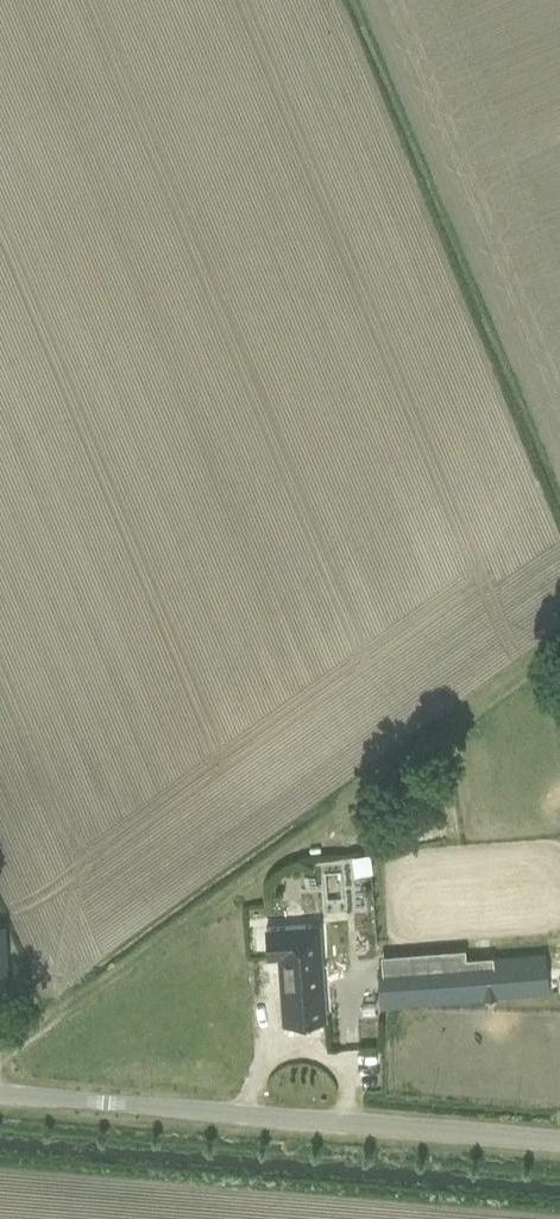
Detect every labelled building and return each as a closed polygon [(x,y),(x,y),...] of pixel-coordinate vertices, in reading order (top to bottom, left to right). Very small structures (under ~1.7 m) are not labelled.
[(0,923),(0,990),(10,989),(6,922),(0,923)] [(302,1020),(302,1023),(311,1022),(311,1020),(326,1019),(319,923),(267,927),(269,960),(279,959),(283,1022),(302,1020)] [(351,943),(351,944),(351,951),(357,956),(365,955),(369,949),(369,942),(363,937),(356,938),(351,943)] [(382,967),(377,968),(378,979),(380,1003),(549,990),(546,954),(493,958),(462,961),(461,953),(410,957),(411,965),(382,967)]
